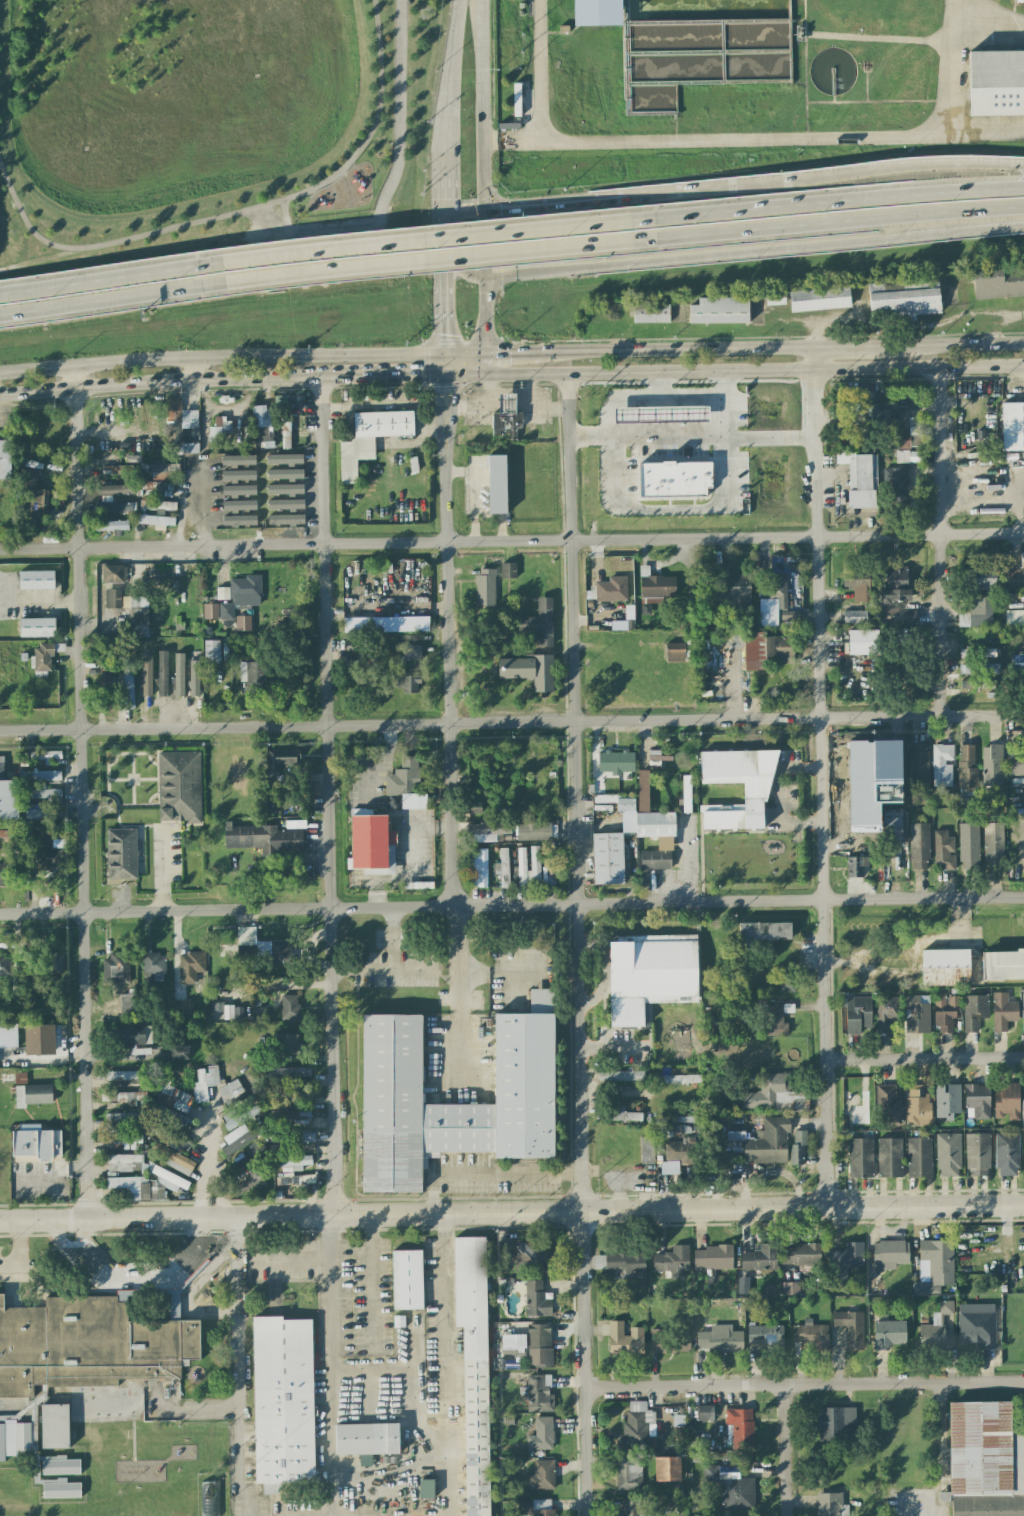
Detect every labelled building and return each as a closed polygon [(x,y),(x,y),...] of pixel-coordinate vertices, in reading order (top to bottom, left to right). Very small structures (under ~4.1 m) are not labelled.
[(622,25),(621,0),(573,0),(574,26),(622,25)] [(969,116),(1023,115),(1023,51),(968,52),(969,116)] [(1023,296),(1023,268),(972,271),(974,300),(1023,296)] [(788,292),(791,313),(851,307),(848,286),(788,292)] [(785,305),(784,291),(767,292),(767,305),(785,305)] [(689,324),(749,323),(748,297),(698,298),(698,305),(689,305),(689,324)] [(669,322),(669,303),(633,304),(633,323),(669,322)] [(498,393),(513,393),(514,415),(498,415),(498,393)] [(166,397),(166,422),(180,422),(181,398),(166,397)] [(1002,451),(1023,451),(1023,403),(1001,403),(1002,451)] [(252,406),(254,442),(263,442),(263,448),(272,448),(270,405),(252,406)] [(708,406),(613,408),(613,424),(708,422),(708,406)] [(197,410),(181,411),(181,428),(198,428),(197,410)] [(353,413),(354,441),(339,442),(340,484),(357,483),(356,460),(374,459),(373,437),(414,436),(413,411),(353,413)] [(491,415),(498,415),(514,415),(522,415),(522,430),(516,430),(516,446),(492,446),(491,415)] [(282,449),(291,448),(290,417),(281,417),(282,449)] [(908,434),(920,434),(920,417),(908,417),(908,434)] [(230,438),(231,418),(214,418),(214,426),(208,426),(208,438),(230,438)] [(895,434),(895,449),(909,449),(909,434),(895,434)] [(920,435),(910,436),(910,447),(920,446),(920,435)] [(11,479),(9,440),(0,440),(0,480),(11,479)] [(874,508),(874,491),(872,491),(871,470),(876,470),(876,454),(853,455),(853,450),(836,450),(836,464),(848,464),(848,508),(874,508)] [(895,451),(895,463),(920,462),(919,451),(895,451)] [(266,465),(302,464),(302,454),(266,455),(266,465)] [(506,513),(505,455),(487,455),(488,514),(506,513)] [(711,463),(640,462),(640,496),(706,496),(706,487),(711,487),(711,463)] [(176,464),(151,463),(151,480),(176,480),(176,464)] [(132,466),(101,466),(102,475),(132,474),(132,466)] [(907,504),(908,468),(891,468),(890,503),(907,504)] [(303,480),(303,469),(267,470),(267,480),(303,480)] [(48,489),(36,489),(37,471),(20,470),(19,485),(24,486),(22,518),(47,519),(48,489)] [(222,481),(255,481),(255,471),(222,470),(222,481)] [(172,482),(142,481),(142,496),(172,497),(172,482)] [(135,494),(134,484),(96,486),(96,495),(135,494)] [(303,495),(303,484),(267,485),(267,496),(303,495)] [(255,496),(256,486),(222,485),(222,495),(255,496)] [(304,500),(268,499),(268,510),(304,510),(304,500)] [(256,510),(256,500),(222,501),(223,511),(256,510)] [(140,509),(175,510),(176,502),(140,501),(140,509)] [(135,502),(94,502),(95,512),(135,511),(135,502)] [(223,525),(256,525),(256,515),(223,516),(223,525)] [(268,515),(268,525),(304,525),(304,515),(268,515)] [(174,525),(174,517),(137,516),(137,524),(174,525)] [(95,531),(128,530),(128,521),(110,521),(110,517),(94,517),(95,531)] [(1023,592),(1023,553),(1020,553),(1020,565),(1014,565),(1014,557),(1003,557),(1003,592),(1023,592)] [(501,563),(500,578),(516,578),(516,563),(501,563)] [(984,570),(975,569),(974,589),(995,590),(996,564),(984,564),(984,570)] [(102,583),(126,583),(126,565),(102,565),(102,583)] [(769,600),(775,600),(776,610),(787,610),(786,568),(768,569),(769,600)] [(886,568),(885,589),(879,589),(879,603),(910,603),(911,590),(906,590),(907,568),(886,568)] [(476,606),(494,606),(494,569),(476,569),(476,606)] [(870,601),(869,570),(842,571),(843,588),(852,588),(853,602),(870,601)] [(54,589),(54,571),(18,571),(19,590),(54,589)] [(750,574),(729,574),(728,592),(716,592),(715,606),(749,606),(750,574)] [(595,582),(595,601),(627,601),(626,576),(608,577),(608,582),(595,582)] [(219,619),(233,619),(233,606),(261,605),(260,577),(229,577),(229,587),(216,587),(216,601),(219,601),(219,619)] [(121,590),(105,589),(105,608),(120,609),(121,590)] [(148,637),(147,596),(129,596),(130,638),(148,637)] [(552,597),(537,597),(537,617),(516,617),(516,633),(537,633),(537,647),(553,646),(552,597)] [(991,627),(991,597),(969,597),(969,627),(991,627)] [(218,618),(218,604),(203,604),(203,618),(218,618)] [(799,620),(799,611),(781,610),(780,619),(799,620)] [(843,623),(866,624),(866,611),(843,610),(843,623)] [(1005,610),(1005,626),(1023,626),(1023,610),(1005,610)] [(916,612),(896,611),(896,624),(916,624),(916,612)] [(777,626),(777,612),(759,612),(759,627),(777,626)] [(236,631),(250,631),(250,616),(235,616),(236,631)] [(428,616),(343,618),(343,633),(428,631),(428,616)] [(19,619),(19,637),(55,636),(54,618),(19,619)] [(848,654),(878,654),(878,630),(848,630),(848,654)] [(765,632),(744,632),(744,671),(773,670),(773,664),(793,663),(793,637),(765,637),(765,632)] [(220,663),(219,640),(203,641),(204,663),(220,663)] [(34,671),(50,671),(50,656),(54,656),(54,644),(35,643),(34,671)] [(666,662),(684,662),(684,643),(666,643),(666,662)] [(420,646),(403,645),(403,660),(420,660),(420,646)] [(996,657),(995,647),(959,647),(960,658),(996,657)] [(157,696),(167,697),(168,651),(157,651),(157,696)] [(183,697),(184,653),(175,653),(173,696),(183,697)] [(498,679),(533,679),(533,692),(553,692),(552,654),(524,655),(524,658),(498,659),(498,679)] [(152,655),(142,655),(141,696),(151,696),(152,655)] [(1012,655),(1011,672),(1023,672),(1023,655),(1012,655)] [(189,696),(199,696),(200,661),(190,660),(189,696)] [(124,709),(134,709),(132,663),(122,663),(124,709)] [(999,664),(959,663),(959,673),(999,674),(999,664)] [(100,687),(109,687),(109,673),(100,673),(100,687)] [(961,688),(994,689),(994,676),(961,675),(961,688)] [(396,676),(396,692),(418,692),(418,676),(396,676)] [(100,707),(109,706),(108,695),(100,695),(100,707)] [(927,743),(908,743),(909,789),(928,789),(927,743)] [(953,762),(953,744),(932,745),(933,786),(952,786),(952,762),(953,762)] [(974,768),(974,744),(958,745),(959,791),(978,791),(978,768),(974,768)] [(982,746),(982,786),(1002,786),(1001,745),(982,746)] [(298,765),(297,750),(267,751),(267,778),(278,778),(278,765),(298,765)] [(659,751),(649,750),(648,760),(672,761),(672,756),(659,756),(659,751)] [(598,752),(598,772),(610,772),(610,776),(621,776),(621,772),(634,772),(634,751),(598,752)] [(700,752),(700,784),(743,783),(743,805),(701,806),(702,830),(763,829),(763,800),(773,800),(772,751),(700,752)] [(1023,776),(1023,751),(1009,751),(1008,775),(1023,776)] [(158,753),(159,822),(201,821),(200,752),(158,753)] [(17,819),(17,780),(4,780),(3,756),(0,756),(0,819),(17,819)] [(426,809),(426,793),(419,794),(418,756),(400,757),(401,772),(385,772),(385,795),(401,795),(401,809),(426,809)] [(637,812),(648,812),(648,770),(638,770),(637,812)] [(61,780),(60,771),(20,772),(20,781),(61,780)] [(25,819),(62,818),(61,789),(27,790),(27,801),(33,800),(33,809),(25,810),(25,819)] [(616,811),(634,811),(634,796),(616,795),(616,811)] [(480,813),(481,801),(467,801),(466,813),(480,813)] [(635,837),(674,836),(674,812),(635,813),(635,837)] [(395,874),(395,830),(387,830),(387,815),(351,816),(351,858),(346,858),(346,869),(363,869),(363,875),(395,874)] [(510,824),(468,823),(468,833),(473,833),(473,841),(502,842),(502,834),(510,834),(510,824)] [(516,841),(551,840),(551,823),(516,824),(516,841)] [(929,823),(910,824),(910,869),(929,869),(929,823)] [(978,823),(958,823),(959,869),(979,869),(978,823)] [(983,823),(983,864),(1004,863),(1003,823),(983,823)] [(276,824),(224,826),(225,848),(261,847),(261,853),(302,852),(302,830),(276,830),(276,824)] [(136,829),(106,829),(107,880),(137,880),(136,829)] [(954,837),(947,837),(947,830),(934,830),(934,869),(954,870),(955,854),(954,854),(954,837)] [(593,885),(623,884),(622,833),(592,834),(593,885)] [(554,886),(555,843),(544,843),(544,886),(554,886)] [(539,846),(529,846),(530,872),(527,872),(528,885),(540,885),(539,846)] [(487,848),(473,848),(472,887),(486,887),(487,848)] [(508,848),(499,848),(500,863),(494,863),(494,877),(500,877),(500,888),(509,887),(508,848)] [(518,886),(526,886),(525,848),(517,848),(518,886)] [(59,850),(39,849),(39,872),(58,873),(59,850)] [(640,851),(641,870),(671,869),(671,850),(640,851)] [(846,877),(863,877),(863,866),(868,866),(869,857),(846,857),(846,877)] [(0,863),(0,886),(12,886),(13,864),(0,863)] [(738,923),(738,945),(791,944),(790,922),(738,923)] [(237,945),(256,945),(256,957),(270,957),(270,964),(289,964),(289,941),(255,941),(255,927),(237,927),(237,945)] [(610,1027),(643,1027),(643,1003),(697,1002),(696,935),(638,936),(638,942),(609,942),(610,1027)] [(143,975),(153,975),(153,981),(165,981),(164,953),(149,954),(149,942),(142,942),(143,975)] [(970,985),(969,949),(922,950),(923,986),(970,985)] [(64,952),(37,951),(36,973),(64,974),(64,952)] [(103,985),(129,985),(128,951),(110,951),(110,959),(102,959),(103,985)] [(983,952),(983,980),(1023,979),(1023,951),(983,952)] [(205,953),(179,952),(179,984),(196,984),(196,972),(205,972),(205,953)] [(0,955),(0,977),(11,976),(10,955),(0,955)] [(794,992),(795,972),(780,972),(779,992),(794,992)] [(362,1015),(362,1192),(421,1192),(421,1169),(426,1169),(426,1158),(438,1158),(438,1152),(494,1152),(494,1158),(553,1158),(554,989),(530,989),(530,1014),(494,1014),(494,1104),(421,1104),(421,1015),(362,1015)] [(120,1013),(136,1012),(135,992),(119,993),(120,1013)] [(1018,1002),(1007,1002),(1007,992),(992,993),(993,1032),(1007,1031),(1007,1021),(1018,1021),(1018,1002)] [(955,1033),(956,995),(934,994),(933,1032),(955,1033)] [(299,1020),(298,995),(281,995),(281,1020),(299,1020)] [(871,996),(842,997),(842,1006),(846,1006),(846,1034),(860,1034),(860,1028),(871,1028),(871,996)] [(888,1032),(889,1020),(899,1020),(900,996),(876,996),(875,1032),(888,1032)] [(905,1033),(929,1033),(929,996),(905,996),(905,1033)] [(963,1032),(978,1032),(978,1018),(988,1018),(988,996),(963,996),(963,1032)] [(190,1000),(173,1000),(173,1018),(190,1018),(190,1000)] [(787,1036),(787,1023),(782,1023),(782,1013),(793,1012),(793,1003),(764,1004),(765,1037),(787,1036)] [(242,1005),(211,1005),(211,1019),(242,1019),(242,1005)] [(17,1047),(17,1024),(0,1024),(0,1048),(17,1047)] [(151,1025),(119,1025),(119,1045),(151,1045),(151,1025)] [(50,1058),(49,1041),(46,1041),(45,1026),(26,1027),(27,1058),(50,1058)] [(298,1055),(298,1034),(276,1035),(277,1055),(298,1055)] [(189,1046),(170,1046),(170,1059),(188,1060),(189,1046)] [(219,1085),(217,1065),(205,1066),(205,1068),(195,1070),(197,1082),(191,1083),(194,1103),(208,1102),(206,1087),(219,1085)] [(310,1067),(264,1068),(264,1081),(299,1080),(299,1077),(310,1076),(310,1067)] [(142,1079),(142,1070),(105,1071),(105,1080),(142,1079)] [(598,1071),(598,1081),(643,1082),(643,1071),(598,1071)] [(15,1085),(26,1084),(26,1073),(14,1073),(15,1085)] [(151,1100),(186,1114),(193,1096),(168,1086),(172,1076),(162,1073),(151,1100)] [(741,1092),(741,1108),(775,1108),(776,1112),(809,1112),(808,1092),(788,1092),(788,1073),(760,1073),(760,1092),(741,1092)] [(700,1083),(700,1074),(658,1076),(659,1084),(700,1083)] [(223,1102),(243,1093),(238,1079),(217,1088),(223,1102)] [(1019,1083),(1000,1084),(1000,1091),(993,1091),(994,1119),(1006,1118),(1006,1120),(1019,1120),(1019,1083)] [(25,1104),(52,1103),(52,1084),(14,1085),(15,1108),(25,1108),(25,1104)] [(960,1113),(960,1084),(935,1084),(936,1119),(953,1119),(952,1113),(960,1113)] [(965,1108),(973,1108),(973,1119),(990,1119),(989,1084),(964,1085),(965,1108)] [(901,1096),(895,1096),(895,1085),(876,1085),(876,1109),(886,1109),(886,1125),(901,1125),(901,1096)] [(907,1126),(930,1126),(930,1093),(922,1093),(922,1085),(907,1085),(907,1126)] [(144,1092),(101,1093),(101,1102),(128,1101),(128,1107),(145,1106),(144,1092)] [(624,1101),(609,1101),(609,1120),(641,1121),(642,1112),(623,1112),(624,1101)] [(192,1121),(159,1104),(152,1118),(185,1135),(192,1121)] [(261,1113),(257,1105),(239,1113),(237,1109),(221,1117),(227,1130),(261,1113)] [(309,1126),(309,1112),(271,1111),(271,1125),(309,1126)] [(137,1123),(137,1120),(144,1120),(144,1112),(105,1114),(106,1124),(137,1123)] [(762,1117),(762,1130),(756,1130),(756,1139),(744,1139),(744,1132),(726,1132),(726,1141),(744,1141),(743,1163),(787,1163),(787,1117),(762,1117)] [(222,1137),(227,1145),(221,1149),(226,1156),(266,1130),(261,1123),(248,1131),(243,1124),(222,1137)] [(170,1141),(168,1144),(186,1152),(190,1141),(152,1125),(149,1132),(170,1141)] [(12,1156),(37,1156),(37,1162),(51,1162),(51,1155),(61,1155),(61,1130),(39,1131),(39,1126),(12,1126),(12,1156)] [(790,1165),(803,1165),(803,1146),(806,1146),(806,1130),(793,1131),(794,1143),(789,1143),(790,1165)] [(142,1143),(141,1131),(105,1132),(105,1149),(134,1149),(134,1143),(142,1143)] [(269,1133),(269,1143),(315,1142),(315,1132),(269,1133)] [(960,1133),(936,1134),(937,1177),(961,1176),(960,1133)] [(1018,1133),(995,1133),(996,1176),(1019,1176),(1018,1133)] [(989,1134),(966,1134),(966,1176),(990,1176),(989,1134)] [(653,1164),(653,1137),(640,1137),(640,1164),(653,1164)] [(660,1175),(679,1174),(679,1164),(695,1164),(694,1137),(681,1137),(681,1141),(664,1142),(664,1162),(660,1163),(660,1175)] [(872,1138),(848,1139),(849,1178),(873,1177),(872,1138)] [(901,1138),(877,1138),(878,1178),(902,1177),(901,1138)] [(906,1138),(907,1177),(931,1177),(931,1138),(906,1138)] [(151,1150),(165,1156),(162,1164),(189,1175),(195,1161),(154,1143),(151,1150)] [(107,1172),(136,1171),(142,1174),(151,1173),(147,1180),(147,1176),(106,1178),(107,1189),(129,1188),(129,1200),(164,1199),(163,1187),(176,1192),(178,1187),(186,1190),(190,1181),(148,1163),(143,1163),(142,1154),(107,1155),(107,1172)] [(311,1156),(278,1156),(278,1172),(302,1171),(302,1165),(312,1165),(311,1156)] [(274,1171),(268,1163),(231,1189),(236,1197),(274,1171)] [(485,1237),(453,1238),(455,1327),(462,1327),(465,1515),(489,1515),(485,1237)] [(873,1241),(874,1268),(895,1268),(895,1264),(909,1264),(908,1240),(873,1241)] [(940,1294),(939,1286),(953,1285),(952,1240),(918,1241),(919,1282),(912,1282),(912,1294),(940,1294)] [(510,1241),(496,1241),(497,1262),(511,1262),(510,1241)] [(548,1242),(514,1243),(515,1269),(548,1268),(548,1242)] [(862,1242),(844,1242),(844,1250),(829,1250),(829,1284),(846,1284),(846,1268),(862,1268),(862,1242)] [(741,1271),(777,1269),(776,1243),(759,1244),(759,1252),(740,1252),(741,1271)] [(792,1244),(792,1248),(781,1248),(782,1265),(820,1264),(820,1243),(792,1244)] [(688,1245),(671,1245),(671,1253),(653,1253),(653,1271),(670,1271),(670,1279),(683,1279),(683,1271),(689,1271),(688,1245)] [(732,1268),(732,1245),(703,1246),(703,1250),(694,1250),(694,1269),(732,1268)] [(391,1251),(393,1310),(423,1310),(421,1250),(391,1251)] [(645,1278),(644,1253),(593,1255),(594,1268),(605,1268),(605,1270),(620,1270),(621,1279),(645,1278)] [(525,1316),(551,1316),(552,1293),(542,1293),(542,1280),(525,1280),(525,1316)] [(801,1282),(781,1282),(781,1294),(800,1295),(801,1282)] [(12,1396),(0,1396),(0,1293),(10,1293),(11,1309),(36,1308),(45,1308),(45,1296),(115,1295),(115,1287),(181,1286),(182,1316),(131,1317),(131,1322),(186,1321),(204,1321),(205,1358),(187,1359),(187,1376),(124,1378),(125,1384),(47,1386),(47,1379),(37,1379),(38,1396),(12,1396)] [(919,1325),(919,1347),(944,1346),(943,1315),(953,1315),(953,1301),(939,1301),(939,1313),(932,1313),(932,1325),(919,1325)] [(995,1304),(958,1304),(957,1342),(976,1343),(976,1348),(995,1348),(995,1304)] [(832,1312),(833,1327),(845,1326),(845,1350),(864,1350),(863,1312),(832,1312)] [(252,1317),(255,1484),(262,1484),(262,1495),(277,1494),(277,1485),(315,1484),(311,1319),(282,1320),(282,1316),(252,1317)] [(792,1326),(792,1347),(828,1346),(828,1324),(812,1325),(811,1319),(804,1319),(804,1325),(792,1326)] [(610,1353),(643,1354),(643,1328),(630,1327),(630,1336),(622,1335),(623,1321),(610,1321),(610,1353)] [(874,1350),(888,1350),(888,1345),(906,1344),(905,1321),(874,1321),(874,1350)] [(527,1324),(528,1365),(552,1365),(551,1324),(527,1324)] [(696,1332),(697,1349),(707,1348),(707,1353),(743,1352),(742,1331),(731,1332),(731,1325),(710,1325),(710,1332),(696,1332)] [(783,1326),(747,1325),(747,1344),(783,1345),(783,1326)] [(650,1354),(668,1353),(668,1352),(690,1351),(690,1334),(665,1334),(665,1329),(650,1329),(650,1354)] [(525,1334),(501,1335),(502,1351),(526,1351),(525,1334)] [(552,1411),(551,1374),(527,1375),(528,1412),(552,1411)] [(645,1401),(627,1401),(628,1422),(622,1423),(622,1435),(615,1435),(616,1449),(648,1448),(647,1436),(655,1436),(655,1411),(646,1411),(645,1401)] [(949,1402),(950,1515),(1023,1515),(1023,1434),(1012,1434),(1011,1402),(949,1402)] [(41,1449),(69,1448),(68,1404),(40,1405),(41,1449)] [(698,1420),(713,1420),(714,1405),(698,1405),(698,1420)] [(854,1407),(819,1408),(819,1441),(854,1440),(854,1407)] [(36,1409),(30,1409),(31,1417),(0,1418),(0,1421),(3,1420),(3,1423),(0,1423),(0,1461),(4,1461),(4,1455),(37,1454),(36,1409)] [(753,1449),(752,1409),(725,1409),(725,1424),(732,1424),(732,1449),(753,1449)] [(503,1424),(512,1424),(512,1414),(503,1414),(503,1424)] [(683,1426),(683,1415),(673,1415),(673,1426),(683,1426)] [(527,1450),(553,1449),(552,1417),(534,1417),(535,1435),(526,1436),(527,1450)] [(398,1423),(335,1425),(335,1455),(358,1454),(359,1466),(371,1466),(371,1454),(399,1453),(398,1423)] [(641,1455),(615,1455),(616,1490),(642,1490),(641,1455)] [(79,1459),(66,1460),(66,1456),(41,1456),(41,1475),(80,1474),(79,1459)] [(655,1457),(655,1481),(680,1481),(680,1457),(655,1457)] [(555,1489),(554,1460),(533,1460),(534,1475),(527,1476),(527,1490),(555,1489)] [(753,1478),(738,1478),(738,1466),(718,1467),(718,1464),(703,1465),(703,1481),(720,1480),(721,1510),(755,1509),(753,1478)] [(42,1498),(80,1498),(80,1483),(65,1483),(65,1479),(33,1479),(33,1484),(42,1483),(42,1498)] [(433,1479),(418,1480),(419,1498),(433,1498),(433,1479)] [(817,1515),(847,1515),(847,1505),(842,1505),(842,1493),(817,1493),(817,1515)] [(550,1508),(550,1499),(517,1500),(518,1515),(528,1515),(555,1515),(555,1508),(550,1508)] [(621,1500),(621,1511),(614,1512),(614,1515),(648,1515),(648,1505),(639,1506),(639,1499),(621,1500)]
